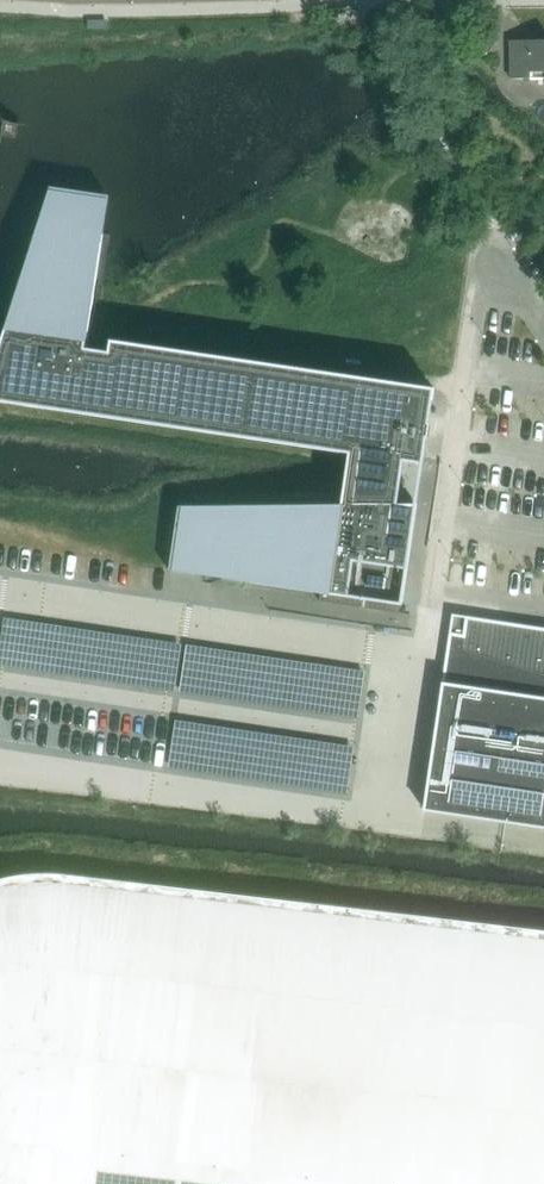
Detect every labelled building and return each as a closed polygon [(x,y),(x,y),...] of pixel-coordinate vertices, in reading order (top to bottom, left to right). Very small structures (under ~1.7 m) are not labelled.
[(529,42),(529,46),(511,47),(512,80),(531,80),(531,73),(543,73),(543,41),(529,42)] [(4,399),(100,413),(100,416),(349,454),(341,505),(178,507),(169,570),(320,593),(319,601),(400,613),(419,490),(400,487),(406,444),(425,447),(433,389),(111,341),(109,352),(84,349),(96,269),(108,196),(50,187),(0,348),(0,398),(4,399)] [(503,822),(543,828),(543,628),(452,614),(423,810),(503,822)] [(367,670),(0,625),(0,747),(353,791),(358,747),(182,726),(184,707),(360,729),(367,670)] [(0,879),(0,1183),(543,1183),(543,930),(101,879),(47,873),(31,874),(13,876),(0,879)]
